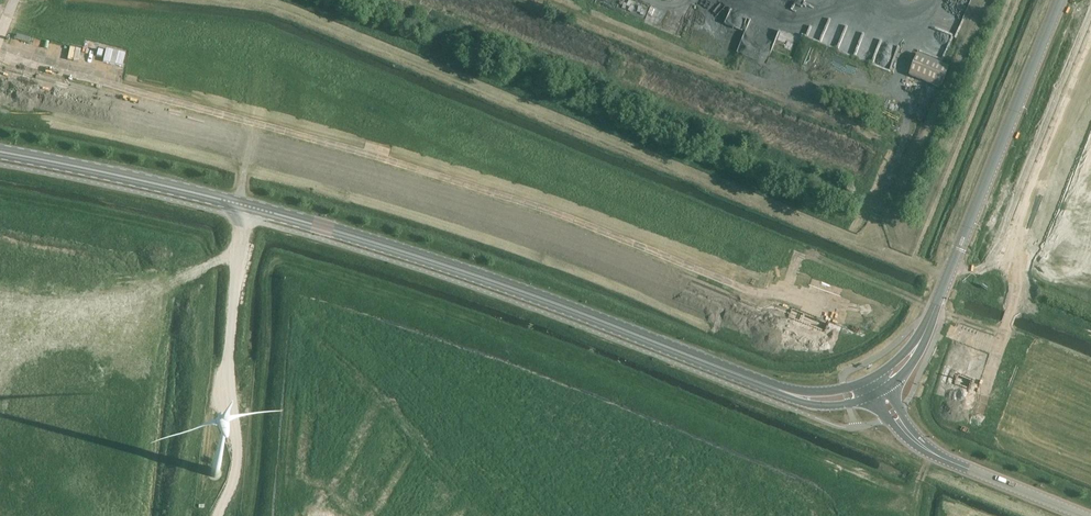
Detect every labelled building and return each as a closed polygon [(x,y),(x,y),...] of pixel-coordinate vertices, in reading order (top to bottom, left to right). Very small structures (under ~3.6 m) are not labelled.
[(785,26),(775,48),(795,56),(803,36),(804,34),(785,26)] [(909,76),(941,88),(950,66),(918,54),(909,76)] [(220,473),(220,472),(220,471),(220,470),(219,470),(219,469),(218,469),(217,469),(217,468),(216,468),(215,468),(214,468),(213,469),(212,469),(212,470),(211,470),(211,471),(211,472),(211,473),(211,474),(211,475),(211,476),(212,476),(212,477),(213,477),(214,477),(214,478),(215,478),(216,478),(217,478),(217,477),(218,477),(219,477),(219,476),(220,475),(220,474),(220,473)]
